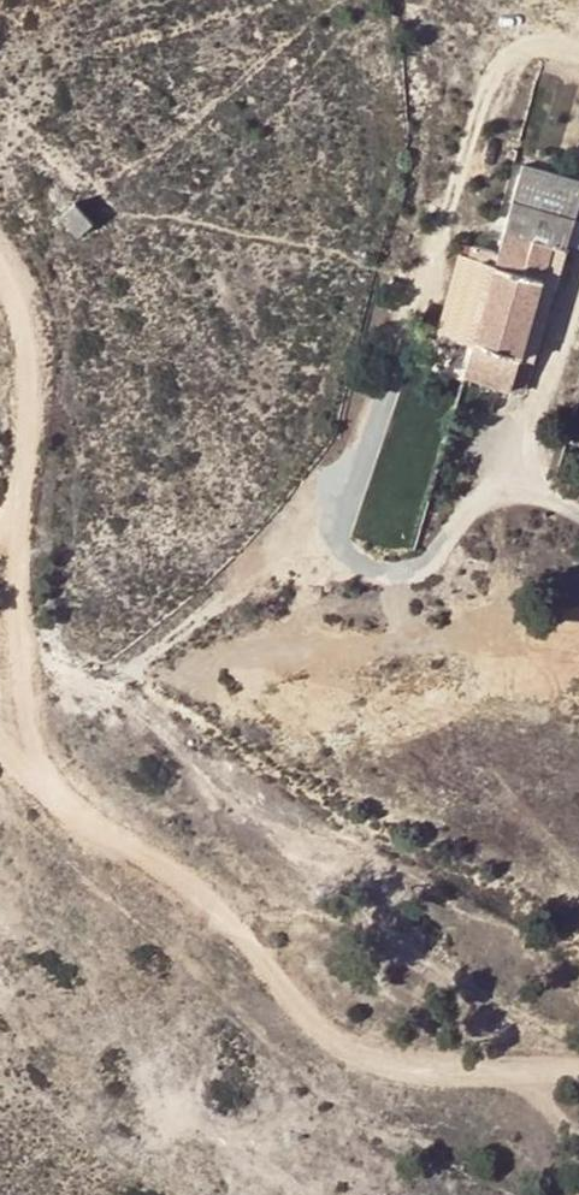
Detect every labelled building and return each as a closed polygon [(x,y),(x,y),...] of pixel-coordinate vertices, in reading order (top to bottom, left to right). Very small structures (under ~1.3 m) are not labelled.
[(484,215),(456,310),(482,319),(474,338),(521,353),(578,156),(578,153),(523,135),(500,218),(484,215)] [(76,201),(62,211),(76,231),(90,221),(76,201)]
